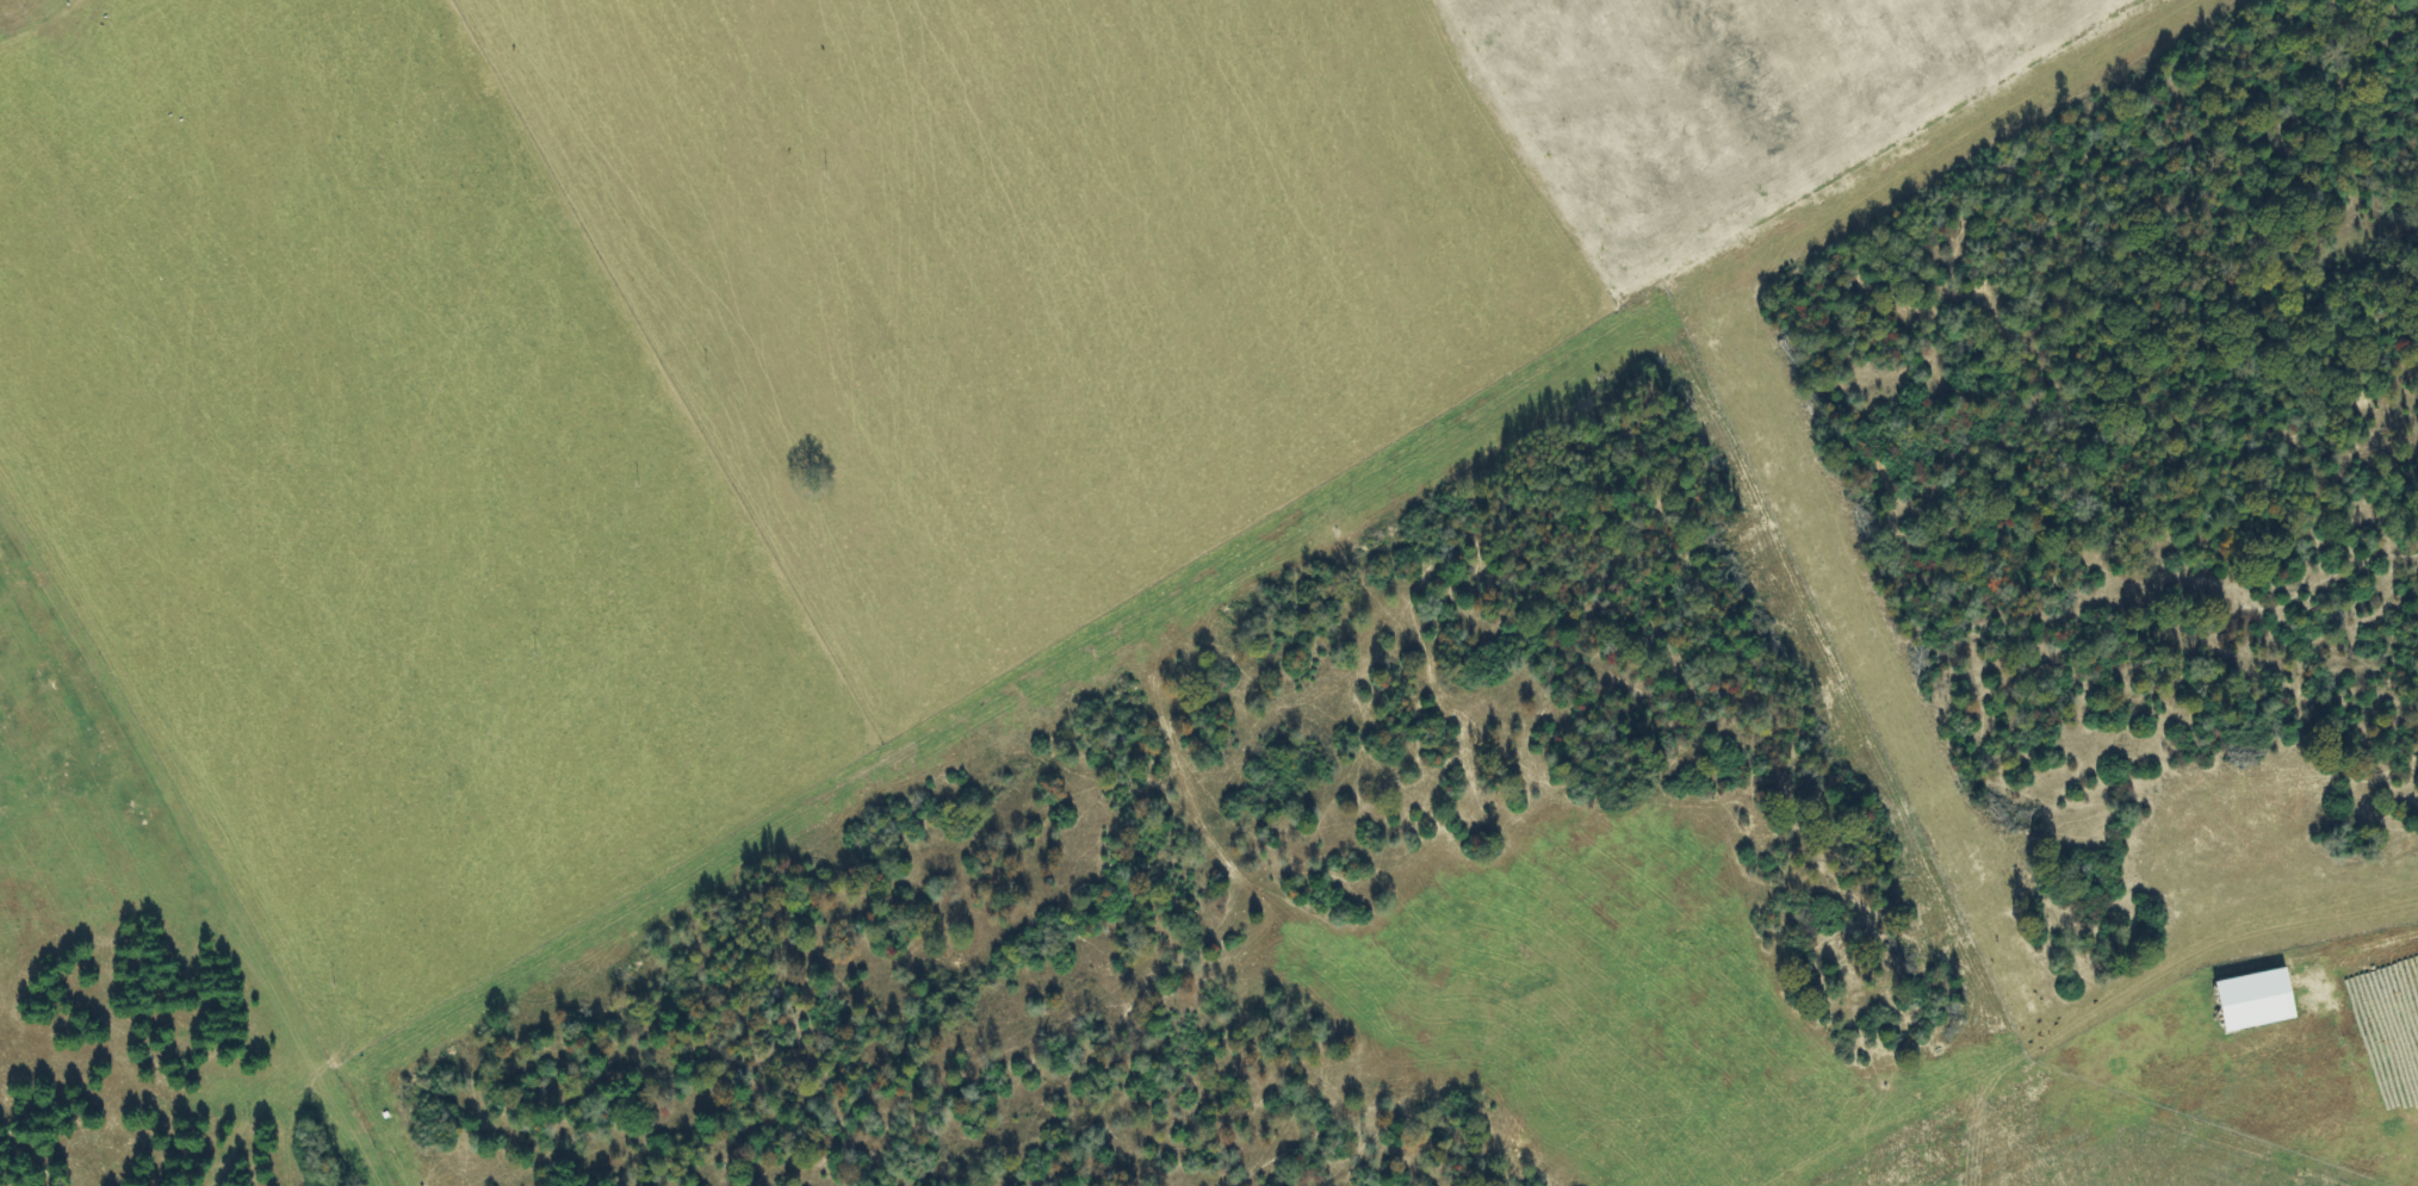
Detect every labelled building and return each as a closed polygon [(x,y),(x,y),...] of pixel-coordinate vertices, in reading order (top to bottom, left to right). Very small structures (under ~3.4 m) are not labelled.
[(2298,1018),(2288,968),(2217,982),(2227,1032),(2298,1018)]
